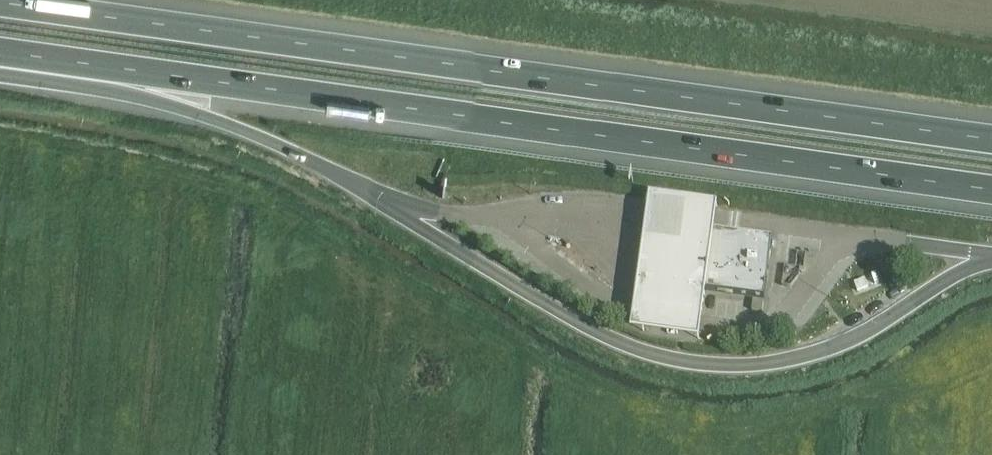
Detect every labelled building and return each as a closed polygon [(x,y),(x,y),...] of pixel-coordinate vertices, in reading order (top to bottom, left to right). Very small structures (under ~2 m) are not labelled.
[(720,252),(722,237),(724,218),(725,208),(653,199),(652,209),(639,316),(637,332),(706,343),(708,325),(712,291),(704,290),(710,251),(720,252)] [(710,251),(704,290),(706,290),(725,293),(726,292),(765,297),(773,238),(714,230),(711,251),(710,251)]
